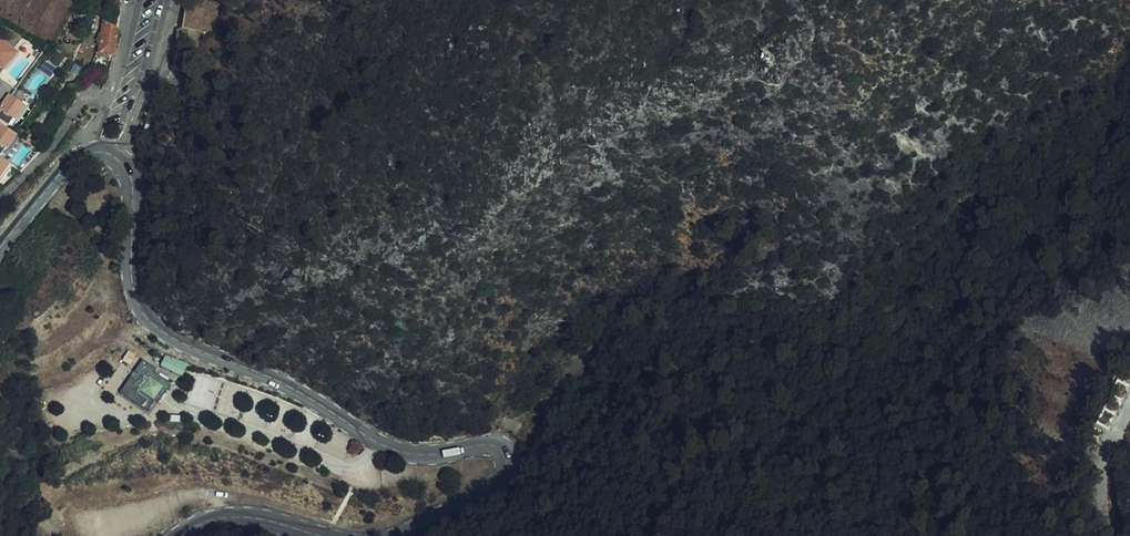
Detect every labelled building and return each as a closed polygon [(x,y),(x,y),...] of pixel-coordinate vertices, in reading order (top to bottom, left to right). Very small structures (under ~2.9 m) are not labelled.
[(190,32),(218,37),(223,7),(194,3),(195,0),(188,0),(184,24),(177,32),(174,47),(188,49),(190,32)] [(118,28),(108,21),(105,34),(100,33),(96,52),(98,55),(100,56),(106,57),(107,52),(114,53),(118,28)] [(2,71),(18,53),(0,38),(0,70),(2,71)] [(58,65),(64,56),(58,52),(52,61),(58,65)] [(11,96),(0,112),(0,119),(8,125),(13,118),(15,119),(25,105),(21,102),(27,95),(18,89),(13,95),(15,96),(13,98),(11,96)] [(11,96),(9,94),(1,106),(0,106),(0,112),(11,96)] [(1,124),(0,125),(0,154),(5,148),(6,149),(17,134),(1,124)] [(9,165),(0,158),(0,176),(9,165)] [(183,374),(188,363),(167,353),(162,365),(183,374)] [(147,366),(135,384),(142,388),(134,400),(148,409),(155,397),(160,401),(163,396),(158,393),(161,389),(166,392),(169,387),(160,381),(163,377),(147,366)]
